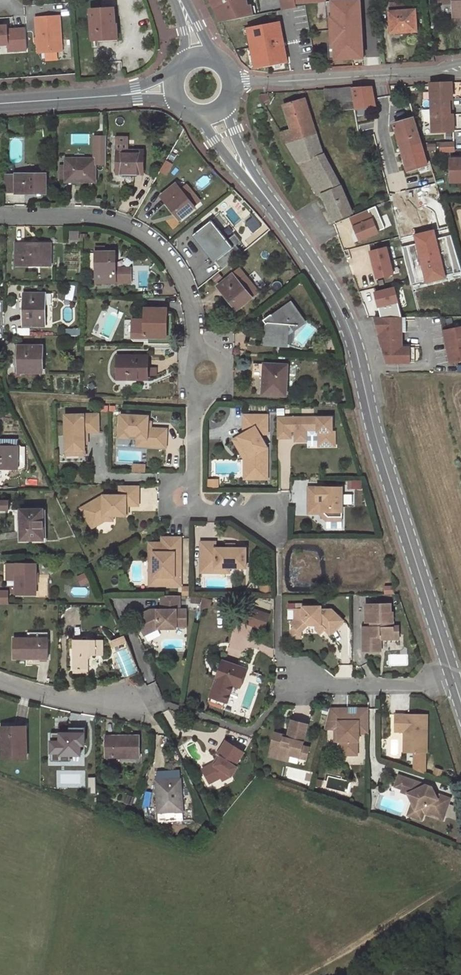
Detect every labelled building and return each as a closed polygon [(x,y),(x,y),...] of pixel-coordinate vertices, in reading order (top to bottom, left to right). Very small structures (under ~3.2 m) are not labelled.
[(224,21),(253,16),(251,6),(248,6),(247,0),(211,0),(218,13),(222,13),(224,21)] [(282,10),(296,7),(295,0),(280,0),(282,10)] [(326,1),(327,18),(330,18),(332,43),(328,43),(329,60),(363,58),(362,41),(359,41),(358,16),(361,16),(360,0),(347,0),(326,1)] [(440,3),(453,3),(454,16),(460,16),(460,0),(440,0),(440,3)] [(414,1),(389,3),(392,31),(401,31),(401,32),(412,31),(412,37),(418,36),(420,35),(420,27),(416,27),(414,1)] [(116,37),(114,8),(92,9),(93,39),(116,37)] [(60,16),(36,18),(38,52),(62,51),(60,16)] [(279,21),(247,27),(255,68),(287,62),(279,21)] [(0,26),(0,45),(8,44),(8,51),(27,50),(26,29),(8,30),(7,28),(2,28),(2,26),(0,26)] [(453,83),(432,84),(433,132),(455,131),(454,114),(451,114),(451,98),(453,98),(453,83)] [(351,87),(355,109),(376,105),(371,86),(351,87)] [(339,110),(355,109),(351,87),(324,89),(327,103),(337,103),(339,110)] [(281,133),(288,144),(315,135),(302,100),(283,106),(291,129),(281,133)] [(428,163),(414,118),(394,124),(395,127),(394,127),(395,128),(408,169),(428,163)] [(373,133),(381,166),(387,164),(379,132),(373,133)] [(315,135),(288,144),(298,162),(311,159),(321,155),(315,135)] [(95,137),(94,159),(95,159),(95,164),(106,164),(106,137),(95,137)] [(454,143),(440,143),(440,152),(454,152),(454,143)] [(125,150),(118,150),(118,175),(143,175),(143,150),(125,150)] [(321,155),(311,159),(319,182),(311,184),(318,196),(321,194),(340,187),(321,155)] [(66,181),(75,181),(95,182),(95,176),(95,164),(95,159),(94,159),(66,158),(66,181)] [(448,158),(449,181),(460,181),(460,158),(448,158)] [(311,159),(298,162),(311,184),(319,182),(311,159)] [(16,193),(16,174),(4,174),(4,193),(16,193)] [(47,174),(16,174),(16,193),(47,193),(47,174)] [(194,207),(181,190),(176,184),(160,197),(180,220),(196,208),(194,207)] [(187,185),(181,190),(194,207),(200,202),(187,185)] [(341,186),(340,187),(321,194),(329,207),(334,221),(352,212),(341,186)] [(369,211),(351,218),(360,241),(378,233),(369,211)] [(255,219),(249,223),(254,229),(260,225),(255,219)] [(211,220),(196,232),(202,239),(198,242),(215,264),(241,242),(234,233),(227,239),(211,220)] [(260,226),(250,234),(254,239),(264,231),(260,226)] [(50,243),(15,243),(15,264),(50,265),(50,243)] [(104,246),(96,246),(96,283),(130,283),(130,268),(115,268),(115,251),(104,251),(104,246)] [(387,248),(371,252),(374,265),(390,261),(387,248)] [(152,259),(145,255),(139,265),(147,269),(152,259)] [(390,261),(374,265),(378,279),(393,275),(390,261)] [(240,269),(217,287),(237,310),(259,292),(240,269)] [(395,288),(376,293),(382,317),(402,317),(395,288)] [(45,293),(24,293),(24,325),(45,325),(45,293)] [(271,317),(267,320),(269,322),(266,324),(265,344),(287,346),(289,326),(300,327),(305,323),(294,307),(274,321),(271,317)] [(165,310),(146,310),(145,336),(180,336),(180,323),(165,323),(165,310)] [(382,317),(375,317),(388,362),(411,362),(410,347),(402,347),(402,332),(402,320),(402,317),(382,317)] [(445,330),(451,362),(460,360),(460,327),(445,330)] [(18,346),(18,354),(22,355),(22,372),(43,372),(43,346),(18,346)] [(117,355),(117,376),(127,376),(127,379),(147,379),(148,356),(117,355)] [(251,377),(263,377),(262,394),(284,395),(286,365),(252,363),(251,377)] [(99,431),(99,413),(66,414),(67,450),(76,450),(80,454),(85,454),(85,443),(85,431),(88,431),(99,431)] [(149,422),(150,416),(122,414),(121,437),(131,437),(131,435),(138,435),(138,438),(148,438),(147,446),(167,447),(168,429),(152,428),(149,428),(149,422)] [(268,415),(245,415),(245,433),(239,437),(251,457),(251,473),(268,474),(268,447),(260,434),(268,434),(268,415)] [(333,419),(278,418),(278,438),(291,438),(291,431),(296,431),(296,441),(308,441),(308,431),(319,431),(319,447),(335,447),(335,433),(333,433),(333,419)] [(251,457),(239,437),(234,439),(245,459),(245,478),(268,479),(268,474),(251,473),(251,457)] [(148,438),(138,438),(138,445),(147,446),(148,438)] [(18,447),(17,468),(8,468),(9,471),(20,471),(24,468),(25,447),(21,447),(15,443),(15,439),(0,439),(0,447),(18,447)] [(0,447),(0,468),(8,468),(17,468),(18,447),(0,447)] [(139,505),(139,485),(120,485),(120,495),(104,495),(81,507),(90,523),(104,515),(113,515),(126,515),(126,505),(139,505)] [(141,509),(156,509),(157,487),(142,487),(141,509)] [(343,517),(343,488),(309,487),(309,501),(320,502),(324,502),(323,512),(329,517),(343,517)] [(0,501),(0,510),(9,510),(9,501),(0,501)] [(324,502),(320,502),(320,513),(327,521),(342,521),(343,517),(329,517),(323,512),(324,502)] [(44,510),(21,510),(21,539),(44,540),(44,510)] [(113,515),(104,515),(90,523),(92,527),(105,520),(113,520),(113,515)] [(162,543),(150,543),(150,562),(154,562),(154,576),(167,576),(167,585),(180,586),(181,538),(169,537),(168,543),(162,543)] [(216,542),(201,542),(201,572),(216,572),(216,568),(229,568),(245,568),(246,549),(234,549),(227,548),(216,548),(216,542)] [(154,562),(150,562),(149,585),(167,585),(167,576),(154,576),(154,562)] [(16,580),(16,564),(5,564),(5,580),(16,580)] [(37,564),(16,564),(16,580),(16,594),(36,594),(37,564)] [(384,585),(384,594),(394,594),(394,585),(384,585)] [(11,604),(10,590),(0,590),(0,605),(11,604)] [(179,610),(179,596),(161,596),(161,610),(157,610),(157,613),(152,613),(150,610),(135,617),(143,635),(157,628),(176,628),(176,626),(186,626),(186,610),(179,610)] [(389,604),(364,605),(365,622),(370,622),(370,627),(362,628),(362,645),(380,644),(379,640),(379,634),(383,634),(383,636),(398,636),(397,626),(392,627),(391,612),(389,612),(389,604)] [(264,629),(269,615),(245,606),(240,620),(264,629)] [(297,630),(306,622),(307,624),(308,625),(314,625),(314,629),(319,634),(324,629),(325,631),(330,635),(343,623),(330,610),(319,610),(319,607),(302,607),(302,610),(294,610),(294,619),(290,623),(293,626),(297,630)] [(297,630),(293,626),(290,630),(290,638),(299,638),(299,632),(307,624),(306,622),(297,630)] [(39,658),(48,658),(47,632),(28,632),(28,638),(14,638),(14,658),(39,658)] [(112,648),(121,643),(119,638),(110,642),(112,648)] [(96,655),(96,640),(73,639),(73,672),(89,672),(89,655),(96,655)] [(48,671),(48,658),(39,658),(40,671),(48,671)] [(246,669),(224,660),(211,696),(227,702),(233,684),(235,680),(241,682),(246,669)] [(347,709),(329,709),(324,730),(334,729),(335,741),(340,741),(341,755),(357,755),(357,741),(359,741),(358,733),(368,733),(368,708),(357,708),(358,715),(352,715),(352,717),(347,717),(347,715),(347,709)] [(407,742),(407,752),(414,752),(414,767),(424,771),(425,752),(426,752),(427,715),(395,715),(395,731),(404,731),(405,731),(410,736),(410,740),(407,742)] [(285,735),(275,733),(270,752),(289,757),(290,754),(290,752),(300,754),(299,757),(306,758),(308,749),(302,748),(302,746),(308,724),(292,720),(289,734),(291,734),(290,738),(284,737),(285,735)] [(26,727),(1,727),(1,758),(27,757),(26,727)] [(60,736),(51,736),(51,761),(61,761),(61,755),(81,755),(81,745),(85,745),(85,728),(70,728),(70,732),(60,732),(60,736)] [(139,736),(106,736),(106,757),(139,757),(139,736)] [(234,766),(243,752),(226,740),(216,755),(218,756),(216,759),(218,760),(215,765),(213,763),(201,769),(208,783),(220,777),(224,771),(231,775),(236,767),(234,766)] [(289,757),(270,752),(269,756),(288,761),(289,757)] [(304,765),(306,760),(292,756),(291,762),(304,765)] [(435,768),(433,776),(438,778),(441,770),(435,768)] [(222,780),(231,775),(224,771),(220,777),(222,780)] [(443,819),(451,798),(435,793),(432,792),(428,785),(399,775),(395,786),(402,789),(407,790),(408,794),(413,802),(416,810),(414,817),(422,820),(424,813),(443,819)] [(182,779),(156,780),(159,822),(184,820),(182,779)] [(408,815),(414,817),(416,810),(413,802),(408,815)] [(196,838),(186,834),(184,840),(193,844),(196,838)]
